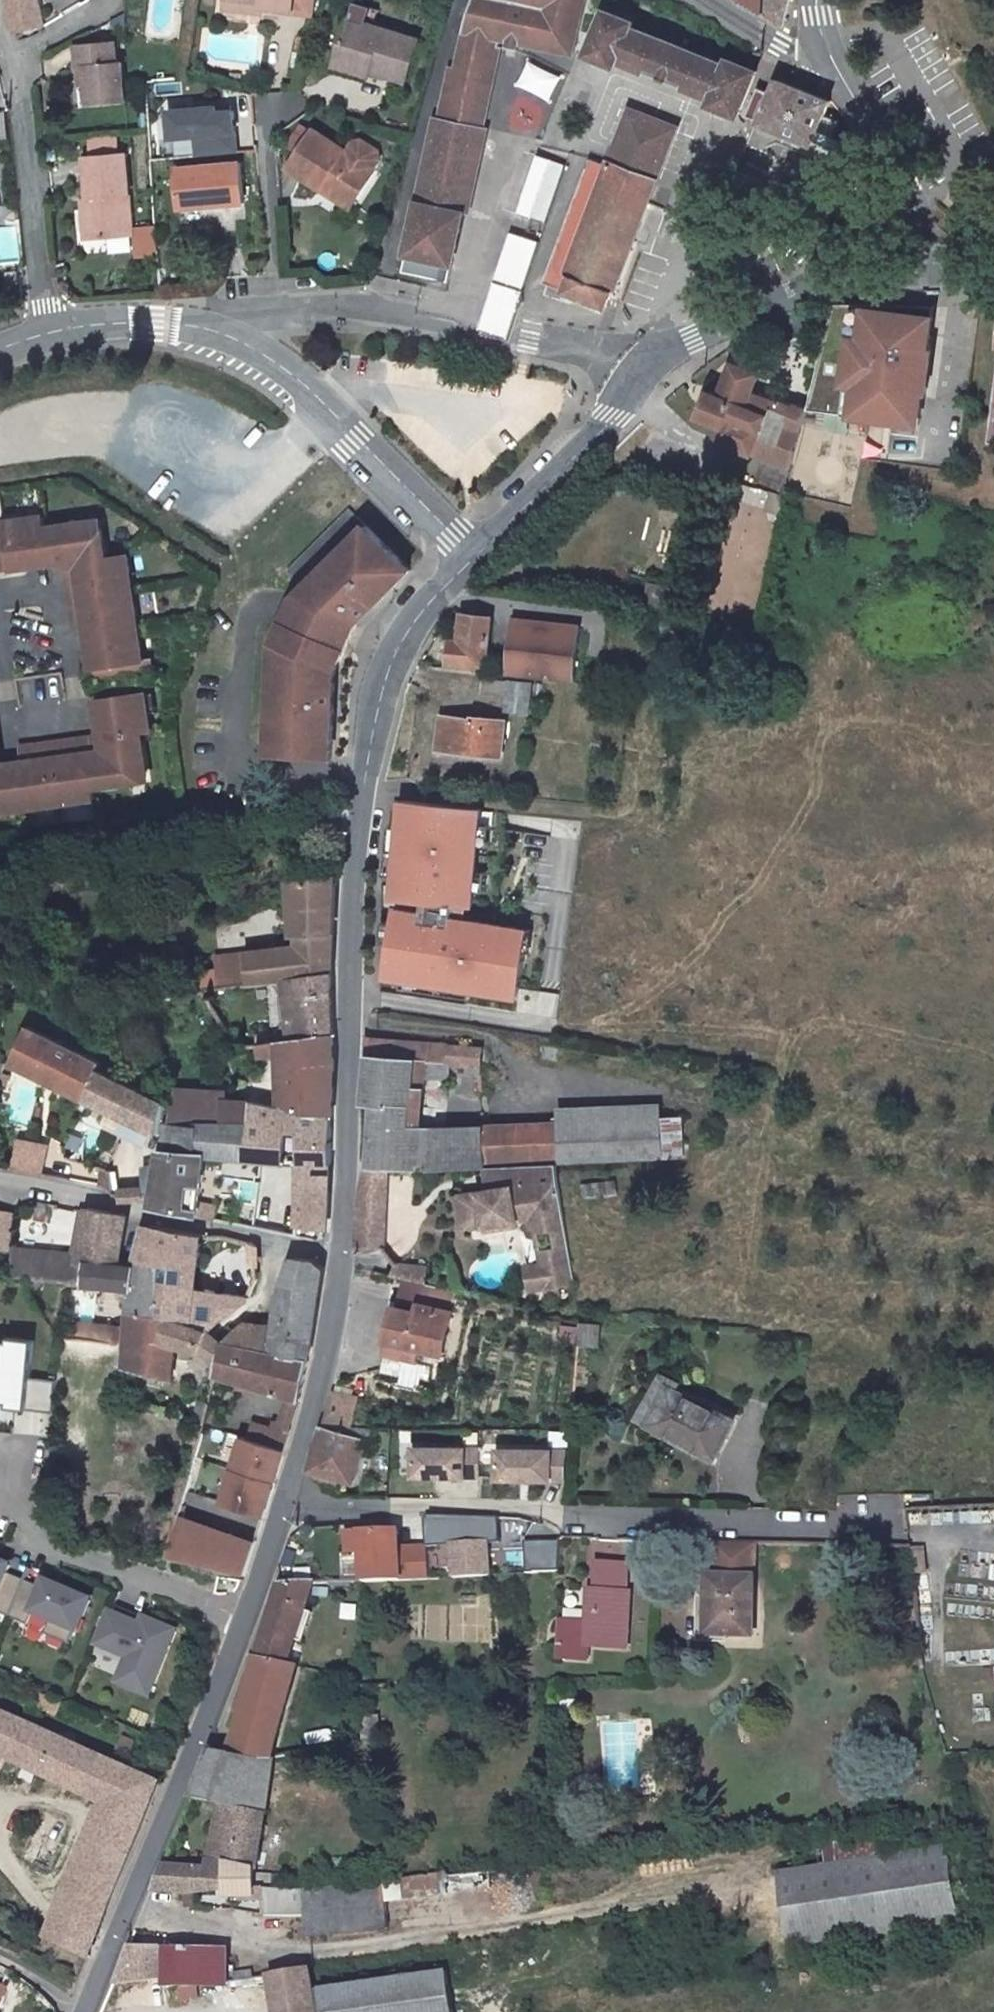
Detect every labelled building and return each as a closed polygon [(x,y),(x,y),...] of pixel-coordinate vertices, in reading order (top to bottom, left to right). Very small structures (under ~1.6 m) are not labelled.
[(47,27),(41,0),(3,0),(11,35),(47,27)] [(222,1),(259,5),(259,12),(289,16),(291,0),(222,0),(222,1)] [(289,16),(309,18),(311,0),(291,0),(289,16)] [(763,15),(763,0),(739,0),(763,15)] [(259,5),(222,1),(221,13),(258,18),(259,12),(259,5)] [(530,17),(508,12),(502,38),(525,44),(526,35),(530,17)] [(634,23),(608,13),(592,54),(618,65),(620,60),(714,99),(711,105),(738,114),(754,73),(728,62),(726,67),(632,29),(634,23)] [(417,43),(346,23),(336,61),(368,70),(367,73),(405,85),(417,43)] [(118,41),(78,45),(80,67),(87,66),(90,103),(128,100),(126,63),(119,64),(118,41)] [(368,70),(336,61),(333,71),(366,80),(367,73),(368,70)] [(794,69),(782,65),(778,75),(790,79),(794,69)] [(772,93),(756,87),(744,117),(830,151),(842,120),(827,114),(832,101),(777,80),(772,93)] [(237,153),(233,111),(217,112),(217,107),(168,111),(170,139),(195,136),(197,156),(237,153)] [(677,127),(630,109),(610,163),(657,180),(677,127)] [(358,204),(379,171),(376,169),(382,159),(384,149),(365,137),(356,143),(350,152),(316,131),(314,133),(302,126),(289,146),(302,153),(290,172),(322,191),(327,184),(358,204)] [(90,200),(93,236),(135,234),(128,150),(117,151),(116,135),(91,137),(92,153),(86,153),(90,200)] [(547,222),(567,164),(539,154),(519,212),(547,222)] [(592,158),(543,283),(561,290),(565,292),(606,308),(612,292),(615,293),(649,200),(657,180),(610,163),(609,165),(592,158)] [(241,162),(176,168),(180,208),(245,202),(241,162)] [(358,204),(327,184),(322,191),(353,212),(358,204)] [(90,200),(83,201),(85,237),(93,236),(90,200)] [(527,286),(542,240),(513,231),(499,278),(527,286)] [(20,235),(0,235),(0,242),(0,261),(19,262),(20,235)] [(935,308),(834,304),(809,408),(809,409),(922,425),(935,308)] [(760,376),(737,364),(723,395),(715,391),(704,417),(726,426),(721,439),(794,469),(809,409),(809,408),(773,399),(753,390),(760,376)] [(46,513),(8,518),(14,565),(69,559),(70,566),(84,564),(85,578),(70,580),(75,614),(90,612),(91,619),(97,677),(145,671),(137,609),(129,609),(124,571),(132,570),(130,554),(109,556),(105,526),(82,529),(81,521),(48,525),(46,513)] [(8,518),(0,519),(0,566),(14,565),(8,518)] [(104,518),(81,521),(82,529),(105,526),(104,518)] [(410,570),(366,525),(295,598),(270,669),(266,754),(331,760),(336,670),(357,624),(410,570)] [(654,581),(653,615),(689,616),(690,581),(654,581)] [(494,616),(460,611),(456,640),(451,638),(448,664),(486,669),(494,616)] [(90,612),(75,614),(76,621),(91,619),(90,612)] [(580,632),(516,624),(507,677),(572,684),(580,632)] [(531,685),(484,681),(482,695),(505,699),(503,713),(528,715),(531,685)] [(42,809),(41,800),(78,795),(79,804),(95,802),(94,790),(128,785),(127,778),(146,775),(141,735),(153,733),(148,694),(101,701),(105,737),(107,751),(71,756),(69,741),(37,745),(39,760),(26,762),(27,773),(10,776),(0,696),(0,814),(42,809)] [(473,721),(442,717),(437,751),(500,759),(504,723),(473,718),(473,721)] [(105,737),(69,741),(71,756),(107,751),(105,737)] [(37,745),(24,747),(26,762),(39,760),(37,745)] [(146,775),(127,778),(128,785),(147,783),(146,775)] [(301,805),(319,803),(317,793),(300,795),(301,805)] [(475,871),(478,844),(480,824),(481,808),(402,801),(400,825),(395,878),(393,899),(423,902),(421,914),(395,910),(393,924),(390,945),(384,977),(400,980),(469,991),(516,999),(524,953),(514,951),(517,929),(465,921),(452,919),(454,905),(467,906),(472,906),(473,891),(475,871)] [(395,878),(400,825),(390,824),(382,877),(395,878)] [(488,845),(490,825),(480,824),(478,844),(488,845)] [(484,892),(485,872),(475,871),(473,891),(484,892)] [(335,877),(294,884),(297,959),(246,965),(249,985),(285,980),(330,973),(333,914),(335,877)] [(465,921),(467,906),(454,905),(452,919),(465,921)] [(390,945),(393,924),(380,922),(380,943),(390,945)] [(524,953),(527,931),(517,929),(514,951),(524,953)] [(330,973),(285,980),(291,1041),(332,1036),(331,1005),(330,973)] [(469,991),(400,980),(398,989),(468,1000),(469,991)] [(102,1064),(28,1028),(10,1066),(84,1101),(99,1073),(102,1064)] [(332,1036),(257,1046),(259,1057),(279,1055),(278,1109),(331,1119),(333,1086),(333,1068),(332,1036)] [(482,1048),(362,1040),(361,1059),(367,1060),(364,1088),(361,1108),(372,1108),(368,1168),(368,1171),(382,1171),(427,1172),(484,1169),(484,1164),(482,1119),(408,1122),(409,1058),(479,1068),(482,1048)] [(167,1103),(99,1073),(84,1101),(160,1137),(162,1123),(167,1103)] [(2,1076),(0,1083),(0,1087),(6,1089),(9,1079),(2,1076)] [(224,1097),(178,1091),(171,1125),(195,1129),(196,1123),(251,1129),(252,1104),(225,1101),(224,1097)] [(278,1109),(252,1104),(251,1129),(196,1123),(195,1129),(171,1125),(167,1124),(148,1209),(194,1218),(204,1156),(300,1164),(295,1236),(315,1240),(325,1237),(327,1196),(328,1161),(330,1161),(331,1119),(278,1109)] [(659,1114),(557,1117),(557,1121),(553,1160),(660,1154),(659,1114)] [(557,1121),(482,1119),(484,1164),(553,1160),(557,1121)] [(13,1167),(48,1174),(54,1143),(19,1136),(13,1167)] [(553,1165),(504,1168),(508,1189),(487,1192),(458,1198),(464,1230),(482,1226),(528,1218),(529,1225),(534,1235),(549,1232),(552,1249),(537,1252),(540,1267),(544,1287),(545,1297),(557,1295),(556,1286),(573,1283),(554,1175),(553,1165)] [(149,1201),(149,1186),(121,1185),(121,1169),(103,1168),(103,1188),(123,1188),(123,1200),(149,1201)] [(368,1168),(363,1169),(360,1179),(356,1208),(355,1227),(379,1228),(382,1171),(368,1171),(368,1168)] [(504,1168),(484,1169),(487,1192),(508,1189),(504,1168)] [(618,1178),(583,1183),(585,1196),(620,1191),(618,1178)] [(125,1216),(87,1209),(75,1265),(43,1262),(40,1267),(38,1282),(80,1286),(83,1262),(118,1266),(125,1216)] [(528,1218),(482,1226),(483,1234),(529,1225),(528,1218)] [(200,1237),(144,1226),(132,1268),(157,1271),(155,1323),(208,1332),(245,1301),(245,1299),(194,1291),(200,1237)] [(379,1228),(355,1227),(354,1249),(378,1250),(379,1228)] [(222,1280),(260,1284),(265,1242),(227,1238),(222,1280)] [(313,1266),(289,1259),(276,1302),(272,1329),(256,1327),(240,1325),(222,1343),(305,1362),(320,1274),(313,1266)] [(43,1262),(29,1260),(24,1281),(38,1282),(40,1267),(43,1262)] [(118,1266),(83,1262),(80,1286),(129,1290),(127,1319),(155,1323),(157,1271),(132,1268),(118,1266)] [(423,1271),(394,1263),(390,1280),(404,1283),(419,1287),(423,1271)] [(540,1267),(525,1269),(529,1290),(544,1287),(540,1267)] [(419,1287),(404,1283),(397,1309),(418,1313),(425,1288),(419,1287)] [(455,1296),(425,1288),(418,1313),(397,1309),(395,1308),(383,1355),(418,1365),(421,1352),(440,1357),(455,1296)] [(580,1342),(580,1343),(600,1345),(602,1315),(578,1312),(581,1327),(580,1342)] [(155,1323),(127,1319),(123,1348),(118,1402),(146,1412),(153,1386),(169,1389),(175,1347),(199,1353),(216,1364),(222,1343),(220,1345),(212,1336),(208,1332),(155,1323)] [(118,1331),(62,1325),(60,1341),(116,1347),(118,1331)] [(573,1325),(572,1341),(580,1342),(581,1327),(573,1325)] [(5,1407),(5,1411),(52,1416),(55,1383),(30,1380),(34,1343),(7,1341),(7,1345),(0,1345),(0,1406),(5,1407)] [(305,1362),(222,1343),(216,1364),(213,1375),(297,1400),(305,1362)] [(440,1357),(421,1352),(418,1365),(437,1370),(440,1357)] [(735,1422),(670,1389),(650,1427),(715,1460),(735,1422)] [(352,1399),(329,1394),(328,1400),(320,1425),(348,1426),(352,1399)] [(365,1438),(320,1425),(306,1472),(351,1483),(365,1438)] [(285,1438),(252,1426),(221,1524),(174,1515),(161,1560),(243,1577),(285,1438)] [(479,1448),(413,1447),(413,1474),(478,1475),(479,1448)] [(569,1449),(499,1448),(498,1477),(566,1478),(569,1449)] [(487,1573),(486,1541),(498,1540),(497,1518),(427,1516),(427,1518),(424,1519),(425,1543),(448,1542),(449,1575),(487,1573)] [(427,1576),(426,1557),(398,1559),(397,1544),(396,1527),(345,1530),(346,1550),(360,1549),(361,1580),(427,1576)] [(724,1540),(723,1570),(766,1570),(766,1541),(724,1540)] [(426,1557),(425,1543),(397,1544),(398,1559),(426,1557)] [(562,1547),(535,1548),(534,1571),(561,1569),(562,1547)] [(25,1583),(7,1575),(12,1563),(0,1558),(0,1613),(10,1617),(25,1583)] [(627,1566),(598,1565),(597,1594),(592,1593),(592,1626),(563,1625),(562,1660),(593,1661),(593,1648),(630,1649),(631,1596),(626,1595),(627,1566)] [(44,1591),(25,1583),(10,1617),(28,1625),(33,1614),(54,1622),(48,1636),(69,1645),(74,1633),(79,1634),(94,1597),(50,1578),(44,1591)] [(753,1580),(709,1578),(708,1607),(707,1637),(717,1637),(752,1638),(753,1580)] [(281,1585),(264,1631),(255,1658),(247,1686),(227,1755),(233,1757),(255,1761),(260,1760),(270,1758),(296,1667),(284,1664),(292,1642),(294,1640),(314,1583),(281,1585)] [(708,1607),(698,1607),(697,1644),(707,1645),(717,1645),(717,1637),(707,1637),(708,1607)] [(145,1629),(110,1614),(97,1644),(129,1658),(118,1683),(149,1697),(177,1633),(149,1621),(145,1629)] [(0,1713),(0,1757),(73,1793),(82,1796),(107,1741),(91,1733),(83,1751),(0,1713)] [(364,1716),(366,1741),(384,1740),(382,1715),(364,1716)] [(604,1788),(640,1788),(640,1751),(651,1751),(651,1717),(604,1717),(604,1788)] [(117,1745),(107,1741),(82,1796),(101,1805),(42,1941),(84,1962),(119,1880),(158,1788),(108,1764),(117,1745)] [(227,1755),(210,1752),(190,1800),(221,1802),(233,1757),(227,1755)] [(255,1761),(233,1757),(221,1802),(204,1867),(161,1868),(151,1891),(188,1896),(225,1891),(223,1868),(252,1871),(261,1829),(310,1826),(311,1815),(365,1808),(362,1781),(346,1784),(343,1763),(258,1774),(260,1760),(255,1761)] [(789,1945),(959,1918),(947,1844),(778,1871),(789,1945)] [(309,1858),(286,1856),(283,1890),(304,1889),(306,1889),(309,1858)] [(252,1871),(223,1868),(225,1891),(225,1897),(252,1896),(254,1913),(264,1915),(304,1914),(304,1889),(283,1890),(252,1891),(252,1871)] [(384,1902),(484,1889),(482,1870),(381,1881),(384,1902)] [(309,1935),(387,1925),(384,1902),(381,1881),(314,1890),(306,1889),(309,1935)] [(164,1951),(127,1949),(112,1984),(164,1978),(166,1981),(164,1951)] [(224,1952),(178,1952),(164,1951),(166,1981),(172,1989),(206,1984),(207,1987),(224,1984),(224,1952)] [(270,1977),(276,2011),(316,2011),(311,1970),(270,1977)] [(323,1994),(326,2011),(453,2011),(446,1974),(323,1994)]
